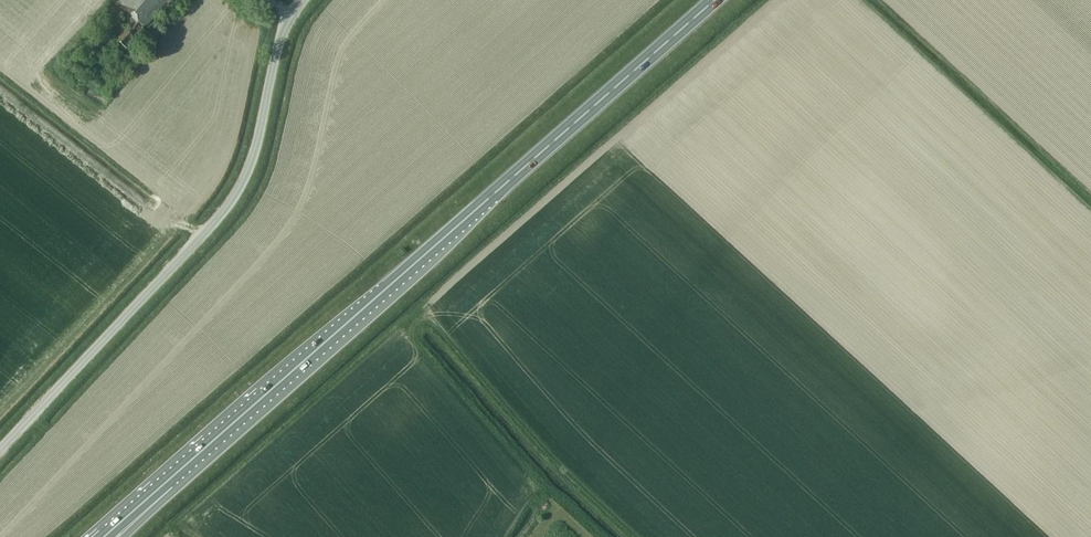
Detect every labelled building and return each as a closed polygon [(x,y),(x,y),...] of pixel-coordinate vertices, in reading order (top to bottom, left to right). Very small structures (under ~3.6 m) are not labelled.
[(116,40),(126,48),(144,27),(146,24),(147,25),(168,0),(121,0),(112,12),(128,24),(124,29),(123,28),(115,38),(116,40)] [(484,199),(497,187),(493,183),(480,195),(484,199)]
